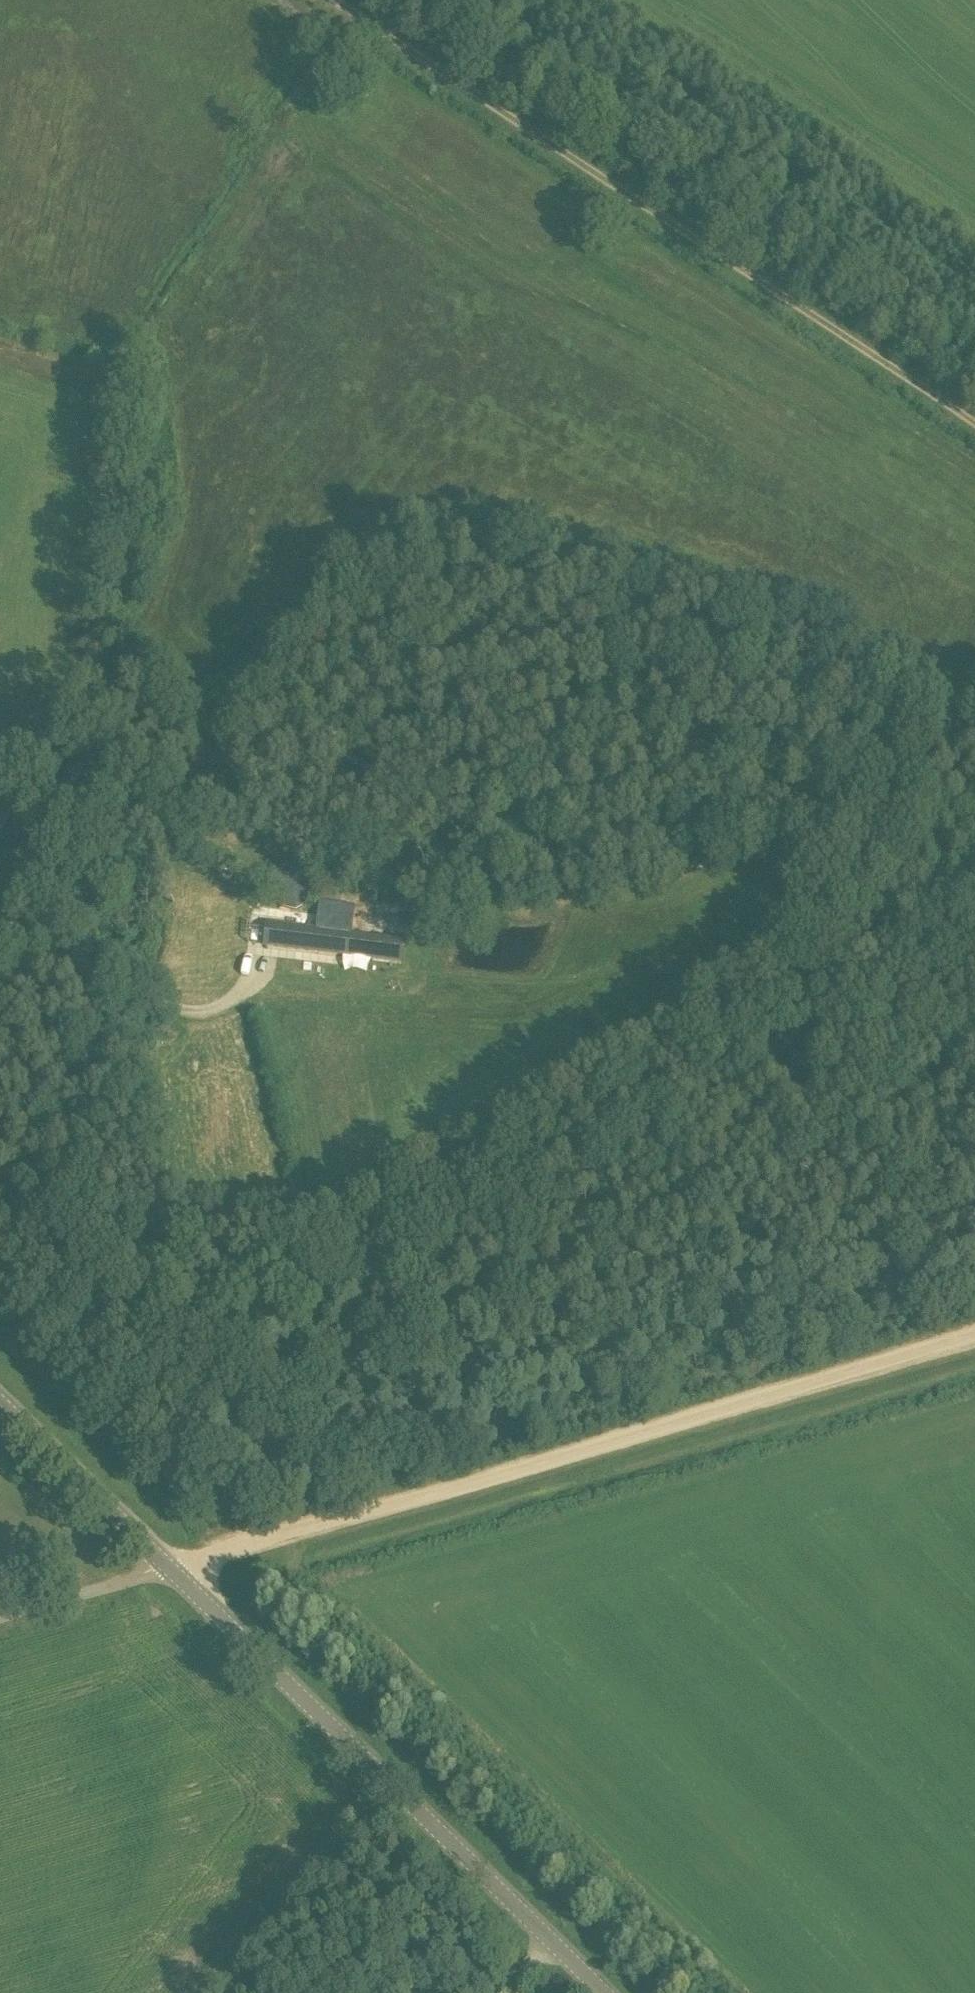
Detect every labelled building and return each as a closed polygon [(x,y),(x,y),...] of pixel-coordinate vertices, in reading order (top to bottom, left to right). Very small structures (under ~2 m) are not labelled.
[(297,911),(313,902),(317,884),(308,868),(289,864),(273,874),(270,892),(281,907),(297,911)] [(349,933),(351,905),(322,902),(319,924),(319,928),(307,926),(268,922),(265,946),(346,955),(346,953),(363,955),(363,958),(406,963),(409,939),(349,933)] [(358,1835),(363,1830),(357,1825),(353,1830),(358,1835)] [(431,1981),(420,1992),(444,1992),(431,1981)]
